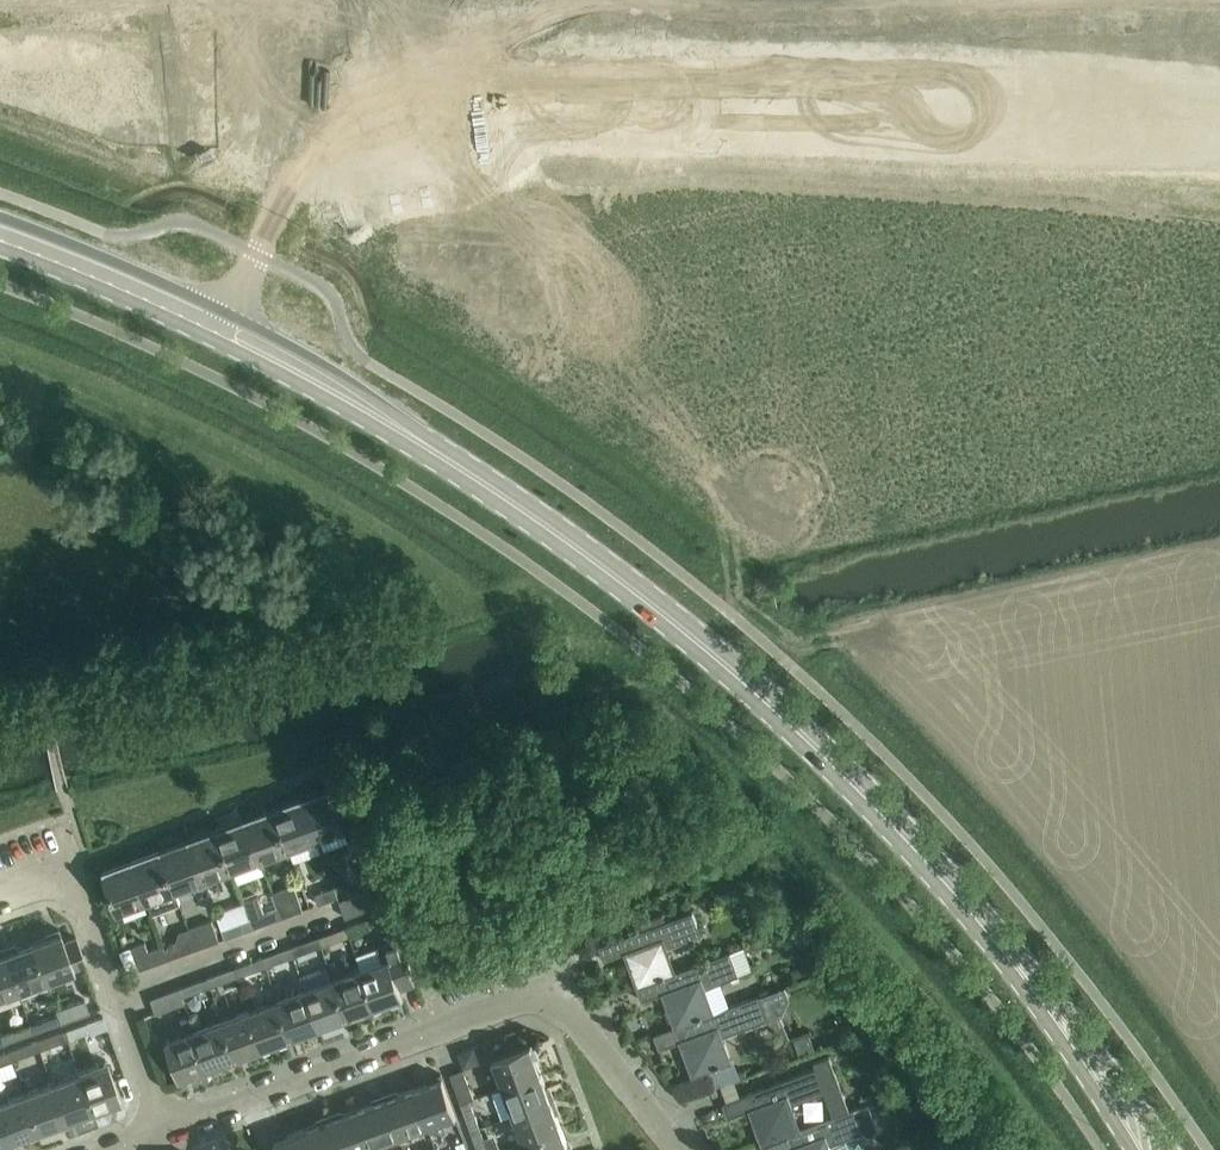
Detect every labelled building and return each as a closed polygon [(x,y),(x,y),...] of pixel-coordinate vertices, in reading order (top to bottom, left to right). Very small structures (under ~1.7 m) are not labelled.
[(316,838),(323,835),(345,827),(330,784),(328,785),(330,788),(301,799),(316,838)] [(287,848),(316,838),(301,799),(273,809),(287,848)] [(259,858),(287,848),(273,809),(245,820),(259,858)] [(231,868),(259,858),(245,820),(217,830),(231,868)] [(202,879),(231,868),(217,830),(188,840),(202,879)] [(174,889),(202,879),(188,840),(160,851),(174,889)] [(174,889),(160,851),(131,861),(145,899),(147,899),(152,912),(179,902),(174,889)] [(256,873),(282,863),(277,852),(251,862),(256,873)] [(145,899),(131,861),(105,871),(104,867),(102,867),(118,909),(145,899)] [(280,917),(303,908),(294,883),(272,890),(278,906),(276,906),(280,917)] [(318,902),(338,895),(335,885),(314,893),(318,902)] [(345,916),(352,914),(374,906),(368,889),(338,899),(345,916)] [(263,911),(257,895),(244,900),(253,927),(280,917),(276,906),(263,911)] [(676,972),(667,947),(702,934),(693,909),(620,936),(598,944),(603,959),(623,951),(636,986),(676,972)] [(347,935),(348,935),(371,927),(367,917),(344,925),(347,935)] [(210,919),(187,927),(195,947),(217,939),(210,919)] [(225,937),(245,929),(242,920),(222,928),(225,937)] [(161,945),(166,958),(195,947),(187,927),(177,931),(176,942),(177,944),(166,948),(164,943),(161,945)] [(338,928),(317,935),(320,945),(342,937),(338,928)] [(63,940),(59,931),(31,941),(45,980),(74,969),(73,967),(85,962),(75,935),(63,940)] [(374,1006),(403,996),(399,987),(414,981),(398,937),(376,945),(382,960),(359,968),(374,1006)] [(311,938),(289,946),(292,955),(314,947),(311,938)] [(149,949),(145,940),(131,945),(139,968),(166,958),(161,945),(149,949)] [(17,990),(45,980),(31,941),(3,951),(17,990)] [(730,1005),(721,981),(739,975),(738,972),(752,967),(745,947),(676,972),(636,986),(641,999),(661,992),(673,1025),(730,1005)] [(283,948),(262,956),(265,964),(286,957),(283,948)] [(0,953),(0,996),(17,990),(3,951),(0,953)] [(256,958),(233,966),(236,974),(259,966),(256,958)] [(347,1016),(374,1006),(359,968),(332,978),(347,1016)] [(227,969),(206,977),(209,984),(230,976),(227,969)] [(319,1027),(347,1016),(332,978),(304,988),(319,1027)] [(200,979),(178,987),(180,994),(203,986),(200,979)] [(156,1012),(178,1004),(183,1002),(180,994),(178,987),(150,997),(156,1012)] [(291,1037),(319,1027),(304,988),(277,998),(291,1037)] [(722,1035),(768,1018),(759,994),(730,1005),(673,1025),(653,1033),(659,1047),(679,1040),(692,1075),(732,1060),(722,1035)] [(60,1021),(66,1018),(88,1010),(84,997),(55,1007),(57,1011),(60,1021)] [(263,1047),(291,1037),(277,998),(249,1009),(263,1047)] [(159,1022),(187,1012),(183,1002),(178,1004),(156,1012),(159,1022)] [(235,1057),(263,1047),(249,1009),(221,1019),(235,1057)] [(57,1011),(34,1020),(37,1029),(60,1021),(57,1011)] [(207,1068),(235,1057),(221,1019),(193,1029),(207,1068)] [(64,1039),(67,1038),(89,1029),(86,1020),(61,1029),(64,1039)] [(28,1022),(7,1030),(10,1039),(32,1031),(28,1022)] [(179,1078),(207,1068),(193,1029),(165,1039),(179,1078)] [(55,1032),(35,1039),(38,1048),(59,1041),(55,1032)] [(29,1041),(7,1049),(10,1059),(33,1050),(29,1041)] [(502,1086),(540,1072),(530,1043),(492,1058),(502,1086)] [(748,1108),(760,1142),(801,1127),(792,1104),(807,1098),(826,1092),(834,1115),(850,1109),(830,1055),(814,1060),(816,1066),(745,1093),(723,1101),(728,1116),(748,1108)] [(91,1110),(120,1099),(106,1061),(77,1072),(91,1110)] [(11,1083),(34,1078),(31,1066),(8,1070),(11,1083)] [(461,1101),(469,1098),(474,1096),(462,1068),(450,1073),(459,1095),(461,1101)] [(65,1120),(91,1110),(77,1072),(50,1081),(65,1120)] [(512,1113),(551,1099),(540,1072),(502,1086),(512,1113)] [(427,1125),(434,1123),(456,1114),(442,1076),(413,1086),(427,1125)] [(37,1130),(65,1120),(50,1081),(22,1091),(37,1130)] [(400,1135),(427,1125),(413,1086),(385,1097),(400,1135)] [(37,1130),(22,1091),(0,1099),(0,1116),(9,1140),(37,1130)] [(372,1145),(400,1135),(385,1097),(357,1107),(372,1145)] [(523,1141),(543,1134),(561,1127),(551,1099),(512,1113),(523,1141)] [(872,1128),(877,1127),(868,1103),(850,1109),(834,1115),(801,1127),(760,1142),(763,1149),(783,1149),(786,1149),(831,1149),(829,1144),(867,1131),(868,1135),(874,1133),(872,1128)] [(471,1104),(463,1107),(471,1129),(479,1126),(471,1104)] [(372,1145),(357,1107),(330,1117),(342,1149),(359,1149),(372,1145)] [(9,1140),(0,1116),(0,1143),(9,1140)] [(330,1117),(301,1127),(310,1149),(342,1149),(330,1117)] [(301,1127),(274,1138),(278,1149),(310,1149),(301,1127)] [(561,1127),(543,1134),(523,1141),(526,1149),(569,1149),(561,1127)] [(473,1135),(479,1149),(488,1149),(481,1132),(473,1135)] [(465,1138),(454,1142),(457,1149),(469,1149),(465,1138)]
